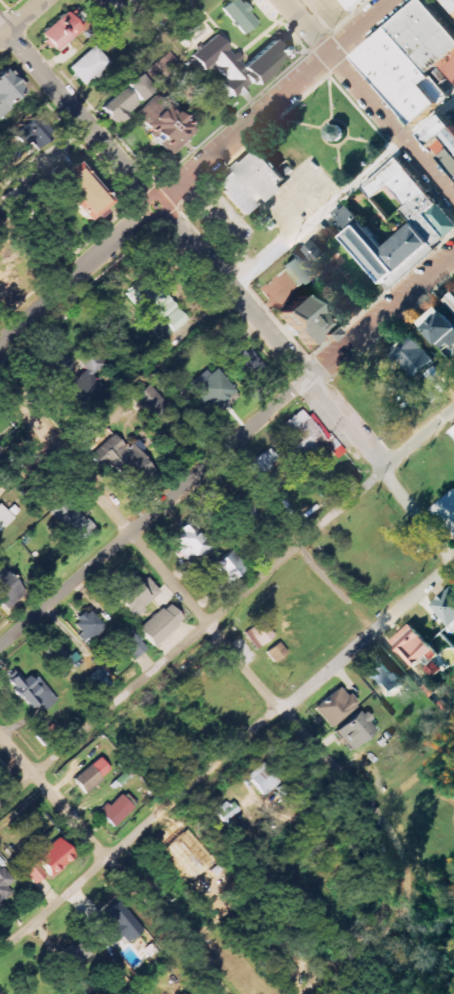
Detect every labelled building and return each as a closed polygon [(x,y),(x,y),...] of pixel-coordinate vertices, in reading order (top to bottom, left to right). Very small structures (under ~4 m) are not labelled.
[(122,4),(118,0),(96,0),(110,15),(122,4)] [(260,22),(241,0),(233,0),(222,10),(245,36),(260,22)] [(362,0),(338,0),(348,12),(362,0)] [(409,128),(453,90),(453,36),(424,0),(417,0),(350,56),(409,128)] [(453,18),(453,0),(439,0),(453,18)] [(54,53),(82,31),(69,13),(40,34),(54,53)] [(290,60),(274,41),(243,66),(218,35),(190,57),(202,72),(213,63),(227,81),(223,84),(235,100),(254,84),(256,87),(290,60)] [(70,69),(85,86),(110,63),(95,46),(70,69)] [(157,84),(180,65),(169,52),(152,66),(159,74),(153,79),(157,84)] [(27,91),(5,67),(0,72),(0,116),(27,91)] [(142,102),(156,91),(142,74),(128,86),(142,102)] [(108,113),(118,125),(141,105),(126,87),(107,103),(112,109),(108,113)] [(197,133),(169,103),(161,111),(152,102),(137,115),(173,155),(197,133)] [(37,141),(41,145),(54,134),(36,113),(13,134),(27,149),(37,141)] [(427,149),(416,136),(440,115),(451,128),(427,149)] [(451,128),(453,131),(453,154),(449,148),(440,138),(451,128)] [(437,159),(449,148),(440,138),(427,149),(437,159)] [(453,179),(453,154),(449,148),(437,159),(453,179)] [(245,215),(268,197),(271,201),(289,187),(260,149),(219,182),(245,215)] [(71,161),(104,199),(81,218),(48,180),(71,161)] [(25,201),(19,190),(1,199),(7,211),(25,201)] [(399,209),(410,199),(423,213),(442,235),(431,245),(399,209)] [(438,201),(453,220),(453,226),(442,236),(423,213),(438,201)] [(408,219),(429,243),(381,284),(340,235),(345,231),(330,213),(336,208),(339,211),(346,205),(379,244),(408,219)] [(187,321),(150,276),(128,295),(145,315),(153,309),(164,322),(153,331),(162,342),(187,321)] [(299,341),(306,336),(307,337),(314,331),(313,329),(322,321),(309,305),(304,310),(290,294),(272,309),(299,341)] [(445,353),(453,346),(453,322),(442,307),(421,323),(445,353)] [(392,356),(413,379),(435,360),(413,336),(392,356)] [(240,395),(213,366),(190,387),(217,416),(240,395)] [(150,419),(166,408),(150,385),(134,396),(150,419)] [(281,446),(295,465),(327,441),(303,409),(286,422),(300,440),(295,444),(291,439),(281,446)] [(148,463),(131,444),(127,448),(114,435),(91,456),(101,467),(108,461),(127,482),(148,463)] [(247,467),(258,479),(279,459),(268,447),(247,467)] [(453,525),(453,498),(441,508),(453,525)] [(51,512),(76,543),(92,530),(67,499),(51,512)] [(0,531),(15,518),(1,503),(0,504),(0,531)] [(173,536),(182,547),(178,550),(191,567),(213,548),(190,522),(173,536)] [(212,566),(228,585),(247,569),(232,550),(212,566)] [(0,565),(0,600),(7,608),(25,592),(0,565)] [(137,585),(131,578),(111,595),(132,619),(161,593),(146,577),(137,585)] [(453,587),(433,606),(452,627),(453,626),(453,587)] [(155,647),(184,620),(168,603),(139,630),(155,647)] [(87,641),(104,628),(89,609),(72,622),(87,641)] [(255,649),(275,638),(264,620),(245,631),(255,649)] [(117,636),(133,660),(146,651),(130,627),(117,636)] [(64,673),(75,663),(55,638),(44,647),(64,673)] [(275,663),(288,653),(279,642),(266,653),(275,663)] [(376,655),(363,667),(392,698),(405,686),(376,655)] [(426,669),(435,679),(444,670),(435,661),(426,669)] [(102,692),(111,684),(97,669),(88,677),(102,692)] [(7,681),(30,711),(40,703),(46,709),(57,700),(37,676),(27,684),(18,672),(7,681)] [(357,704),(340,686),(315,710),(332,728),(357,704)] [(363,709),(335,731),(351,751),(375,732),(368,723),(371,720),(363,709)] [(84,792),(111,770),(100,757),(74,779),(84,792)] [(264,796),(280,783),(263,763),(247,776),(264,796)] [(100,814),(114,828),(138,805),(124,791),(100,814)] [(50,878),(73,856),(56,838),(20,871),(33,885),(45,874),(50,878)] [(0,903),(11,894),(6,889),(13,882),(0,868),(0,903)] [(123,937),(129,943),(144,930),(118,901),(103,914),(113,925),(103,935),(113,946),(123,937)] [(85,958),(73,943),(61,953),(73,968),(85,958)]
